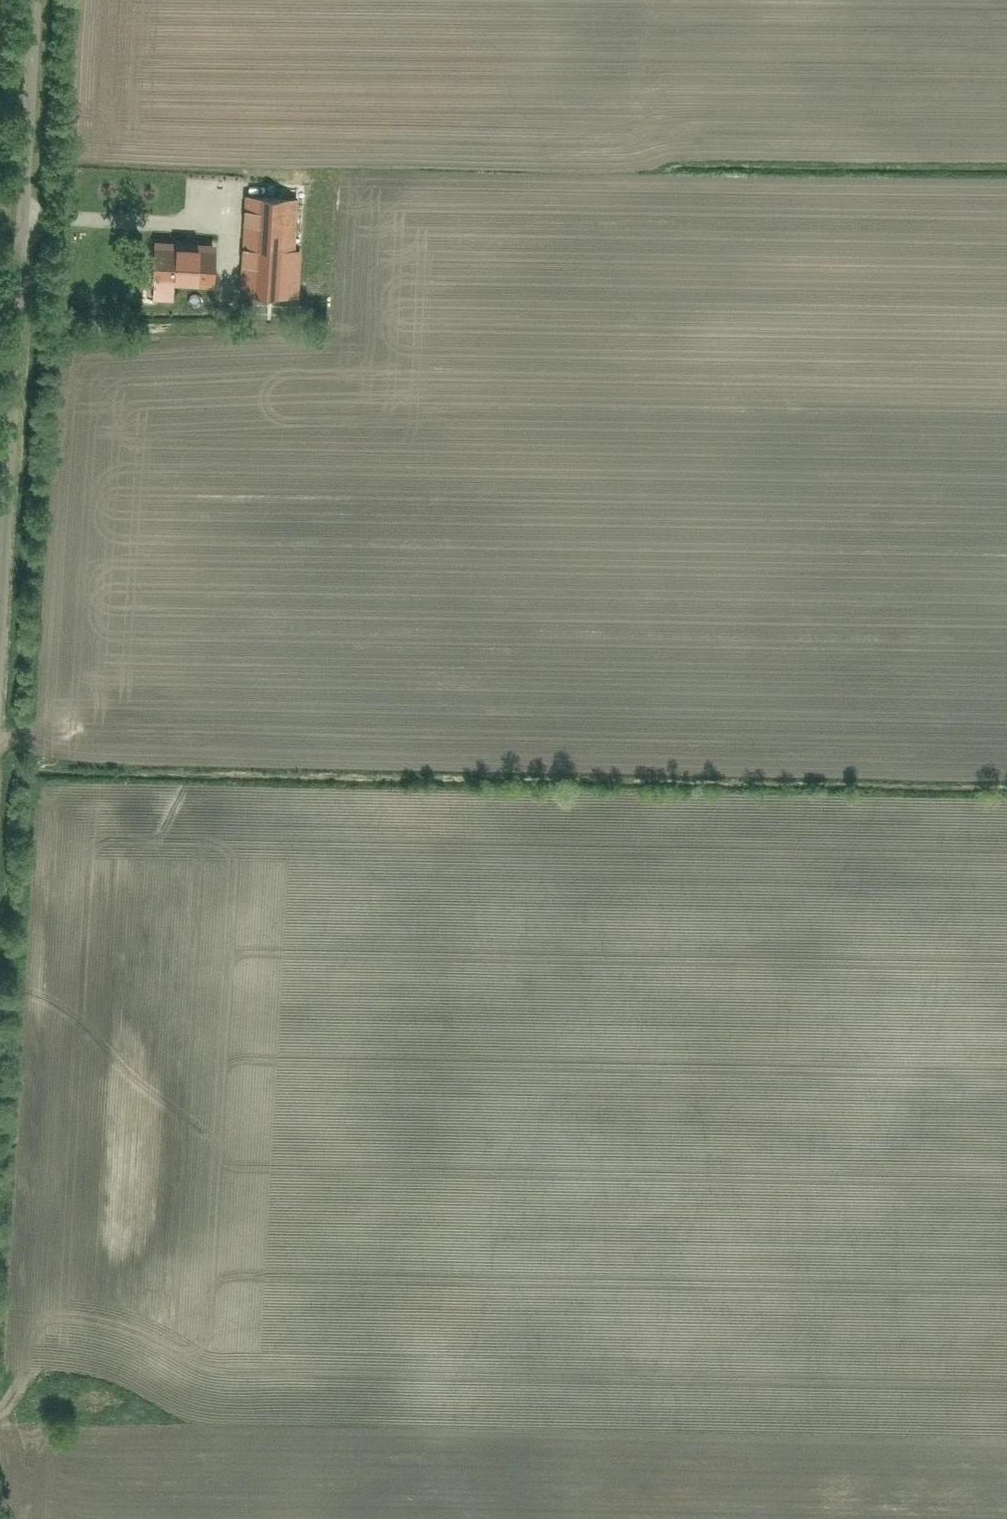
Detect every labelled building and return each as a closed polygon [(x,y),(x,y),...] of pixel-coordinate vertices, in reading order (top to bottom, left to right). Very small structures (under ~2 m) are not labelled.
[(245,297),(294,299),(299,204),(250,201),(245,297)] [(192,284),(191,299),(210,300),(213,249),(163,246),(161,282),(192,284)]
